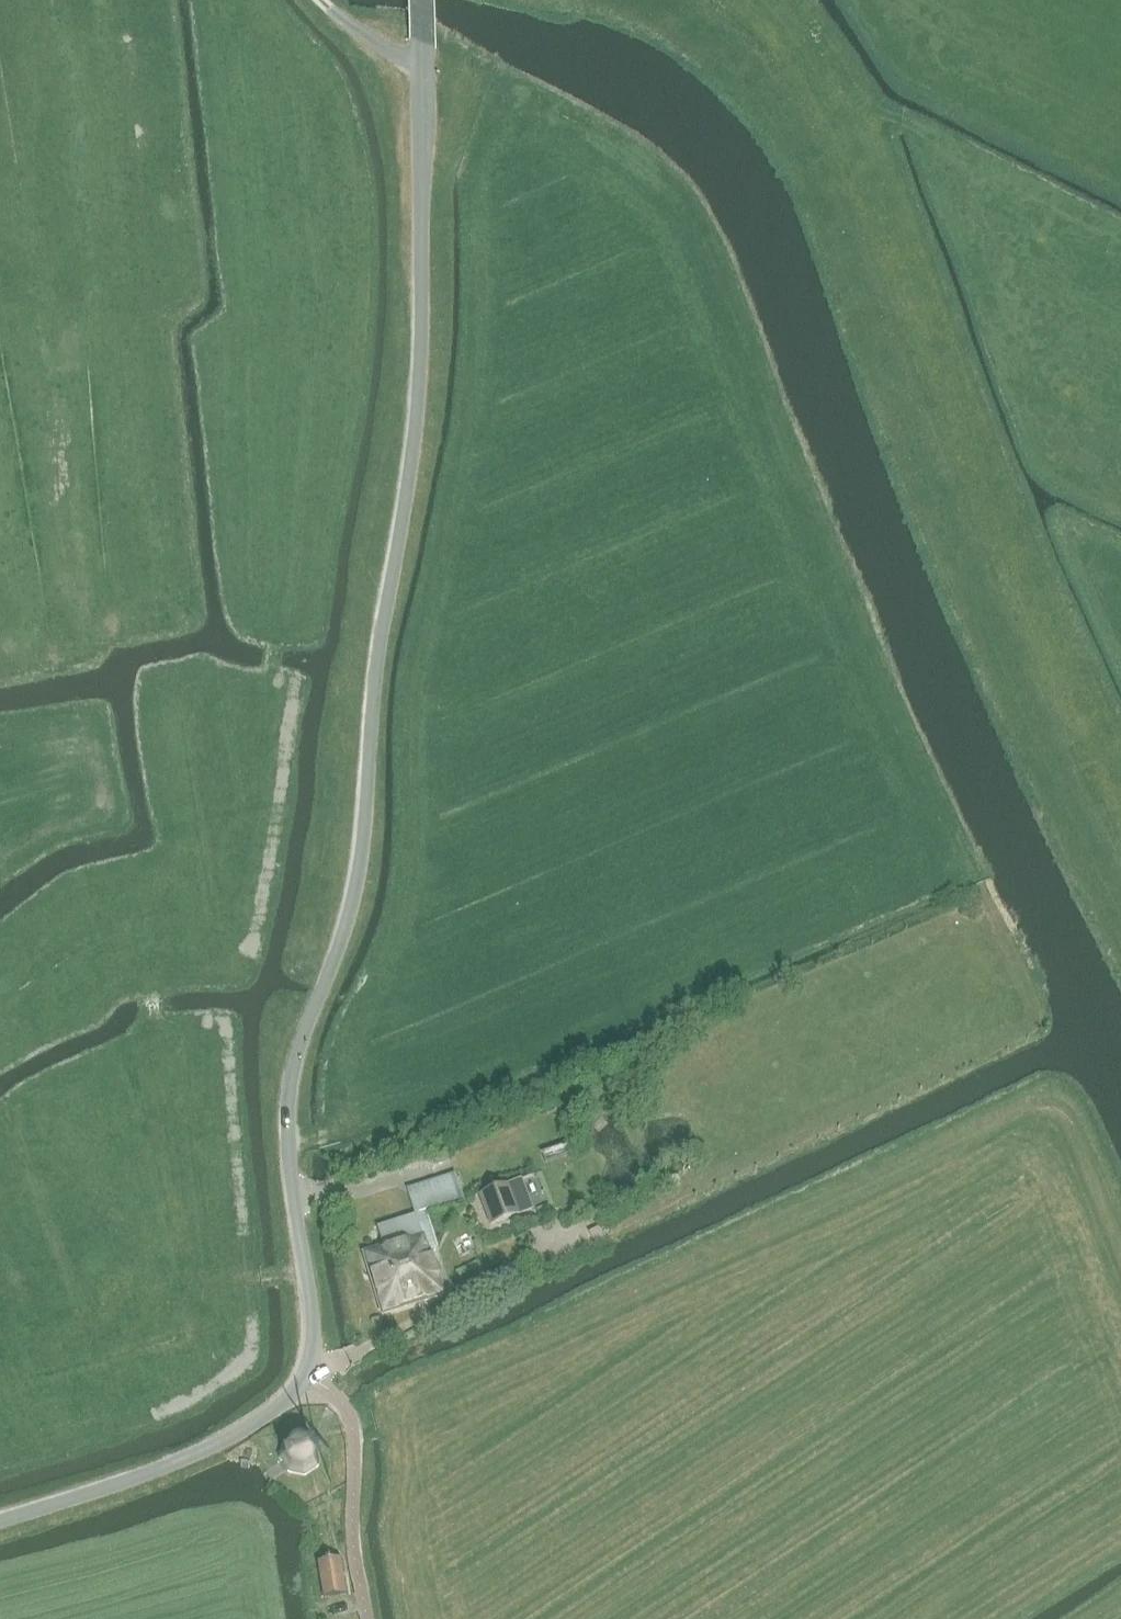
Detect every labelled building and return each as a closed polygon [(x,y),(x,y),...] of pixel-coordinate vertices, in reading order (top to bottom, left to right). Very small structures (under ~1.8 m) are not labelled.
[(566,1144),(542,1153),(546,1162),(570,1154),(566,1144)] [(454,1173),(424,1183),(432,1208),(462,1199),(454,1173)] [(478,1195),(489,1226),(520,1214),(509,1183),(478,1195)] [(362,1252),(382,1315),(446,1296),(432,1250),(427,1251),(415,1215),(377,1228),(383,1245),(362,1252)] [(599,1229),(590,1234),(594,1243),(595,1245),(604,1240),(604,1239),(599,1229)] [(282,1455),(288,1469),(289,1471),(304,1474),(315,1466),(316,1450),(308,1439),(296,1437),(286,1442),(282,1455)] [(317,1562),(323,1599),(346,1595),(340,1558),(317,1562)]
